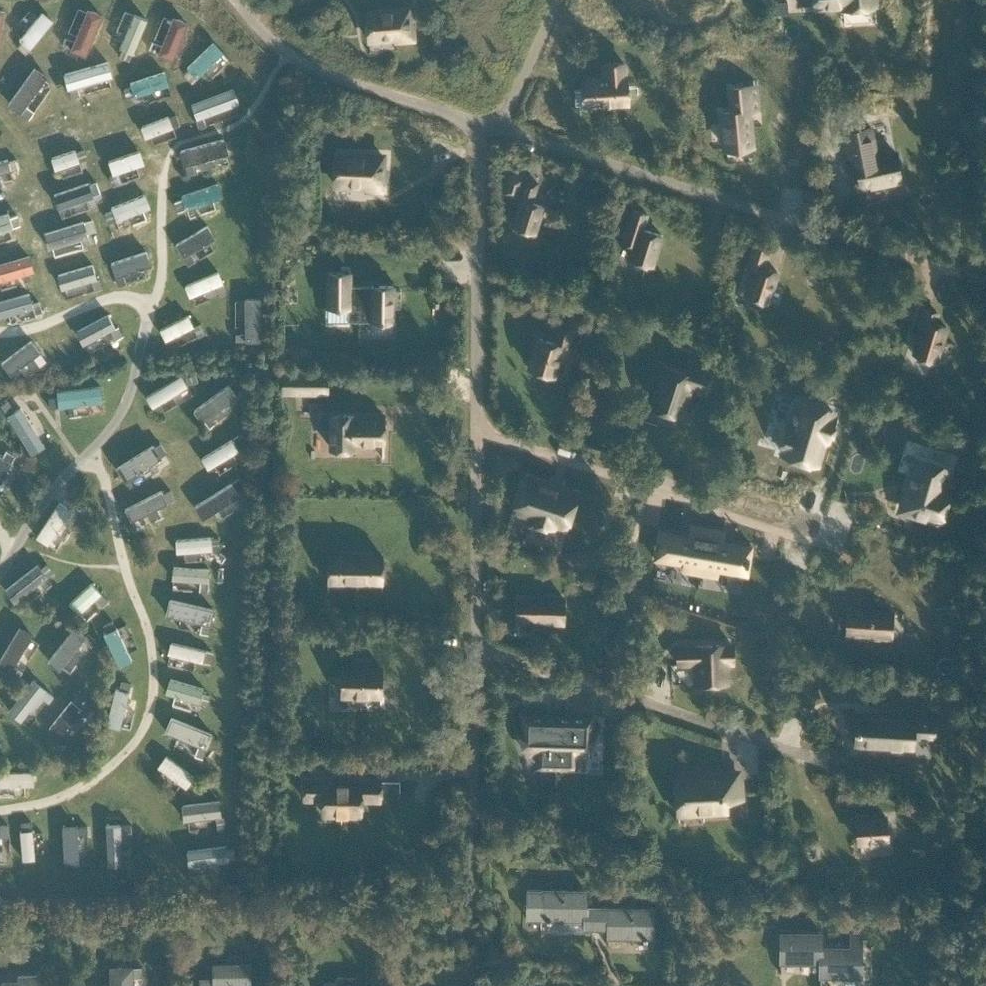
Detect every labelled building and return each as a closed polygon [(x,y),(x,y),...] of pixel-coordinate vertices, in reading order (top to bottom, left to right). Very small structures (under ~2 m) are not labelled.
[(771,1),(772,13),(787,11),(786,0),(783,0),(771,1)] [(86,54),(103,13),(87,7),(71,48),(86,54)] [(395,41),(414,40),(413,23),(410,23),(408,8),(366,12),(368,39),(395,37),(395,41)] [(53,19),(42,10),(19,37),(30,47),(53,19)] [(147,18),(133,13),(119,47),(132,52),(147,18)] [(188,21),(173,15),(157,53),(161,55),(172,59),(188,21)] [(224,52),(214,41),(187,66),(196,76),(224,52)] [(112,75),(107,59),(63,71),(68,87),(112,75)] [(606,63),(607,77),(582,78),(583,89),(575,90),(576,104),(584,104),(584,105),(628,102),(625,62),(606,63)] [(20,111),(47,74),(34,65),(7,102),(20,111)] [(169,84),(165,71),(130,82),(134,95),(169,84)] [(733,110),(721,111),(724,147),(752,145),(749,111),(756,110),(754,85),(730,87),(733,110)] [(239,102),(233,86),(190,102),(196,118),(239,102)] [(770,117),(769,101),(757,101),(757,118),(770,117)] [(173,127),(168,115),(141,125),(145,137),(173,127)] [(849,130),(843,131),(852,180),(859,179),(861,188),(901,180),(895,152),(876,156),(870,125),(861,127),(859,121),(847,123),(849,130)] [(229,152),(225,137),(180,148),(184,164),(229,152)] [(79,161),(76,149),(51,156),(54,169),(79,161)] [(145,162),(140,149),(108,160),(112,173),(145,162)] [(385,189),(386,171),(382,171),(383,155),(335,154),(334,184),(366,184),(366,189),(385,189)] [(7,159),(0,161),(0,174),(11,171),(7,159)] [(536,182),(525,178),(507,173),(501,193),(520,199),(512,225),(533,231),(541,205),(529,201),(536,182)] [(566,178),(563,185),(570,189),(574,182),(566,178)] [(93,196),(88,181),(53,192),(58,208),(93,196)] [(223,196),(218,183),(182,195),(187,208),(223,196)] [(151,206),(145,192),(111,206),(116,219),(151,206)] [(633,209),(628,225),(624,239),(635,243),(630,258),(651,265),(661,234),(642,228),(647,213),(633,209)] [(7,211),(0,214),(0,231),(12,227),(7,211)] [(88,236),(83,220),(43,231),(48,248),(88,236)] [(215,237),(207,224),(175,243),(182,256),(215,237)] [(770,247),(752,241),(745,261),(756,264),(746,295),(748,295),(749,303),(759,306),(765,301),(767,301),(777,271),(763,267),(770,247)] [(150,265),(146,250),(110,262),(115,277),(150,265)] [(29,253),(0,262),(0,280),(34,271),(29,253)] [(96,278),(92,263),(57,274),(61,289),(96,278)] [(223,282),(218,271),(185,284),(189,296),(223,282)] [(315,274),(315,294),(327,294),(327,307),(328,307),(328,321),(348,321),(360,321),(360,285),(349,284),(349,271),(327,271),(327,274),(315,274)] [(393,284),(360,284),(360,320),(372,321),(372,332),(392,333),(392,321),(393,321),(393,304),(401,304),(401,289),(393,289),(393,284)] [(34,307),(30,292),(0,300),(0,316),(34,307)] [(261,341),(260,297),(245,297),(245,341),(261,341)] [(937,312),(923,308),(919,321),(923,323),(913,352),(916,353),(914,359),(930,364),(932,358),(936,359),(946,327),(934,323),(937,312)] [(114,326),(107,313),(75,330),(82,344),(114,326)] [(193,326),(188,315),(159,329),(165,340),(193,326)] [(560,322),(554,342),(539,337),(529,367),(553,374),(563,345),(567,346),(573,326),(560,322)] [(39,353),(30,340),(0,361),(10,374),(39,353)] [(689,363),(686,372),(657,363),(649,386),(655,388),(650,405),(657,408),(656,411),(671,416),(673,412),(681,415),(690,386),(704,391),(711,370),(689,363)] [(326,392),(326,374),(293,373),(293,392),(326,392)] [(187,385),(180,375),(146,396),(153,407),(187,385)] [(238,394),(229,383),(194,410),(203,421),(238,394)] [(103,401),(100,385),(56,391),(59,407),(103,401)] [(787,427),(780,448),(784,449),(783,453),(816,463),(824,438),(827,439),(834,417),(830,416),(832,411),(799,400),(795,412),(793,411),(792,416),(794,416),(790,428),(787,427)] [(44,446),(20,407),(7,414),(31,453),(44,446)] [(360,441),(360,419),(353,419),(353,415),(321,415),(321,426),(331,426),(331,448),(353,449),(353,441),(360,441)] [(360,419),(360,441),(383,441),(384,415),(367,415),(367,419),(360,419)] [(239,449),(232,438),(201,458),(208,468),(239,449)] [(162,457),(154,443),(117,467),(125,481),(162,457)] [(11,462),(0,456),(0,482),(11,462)] [(904,501),(902,509),(919,514),(918,515),(938,521),(948,489),(943,487),(949,468),(924,460),(916,458),(910,476),(903,500),(904,501)] [(519,503),(516,510),(531,515),(530,519),(552,526),(553,522),(564,526),(575,493),(527,477),(525,485),(523,484),(517,502),(519,503)] [(240,495),(231,482),(195,506),(203,519),(240,495)] [(168,503),(162,491),(125,509),(131,521),(168,503)] [(71,509),(59,501),(36,536),(48,544),(71,509)] [(659,527),(653,560),(672,563),(684,565),(683,569),(700,572),(700,568),(707,526),(690,523),(688,532),(678,531),(659,527)] [(700,568),(700,572),(716,574),(717,571),(728,573),(745,576),(751,543),(734,540),(723,538),(724,529),(707,526),(700,568)] [(212,549),(211,537),(176,540),(177,552),(212,549)] [(355,582),(355,555),(328,555),(328,582),(355,582)] [(355,555),(355,582),(382,582),(382,555),(355,555)] [(47,577),(37,565),(5,589),(14,602),(47,577)] [(208,582),(209,568),(173,566),(172,580),(208,582)] [(101,594),(91,583),(69,604),(79,614),(101,594)] [(91,614),(112,596),(107,591),(86,608),(91,614)] [(563,621),(563,597),(543,596),(543,598),(519,598),(518,620),(563,621)] [(210,625),(214,609),(170,599),(166,614),(210,625)] [(837,616),(837,625),(849,626),(848,635),(888,637),(890,612),(850,609),(849,617),(837,616)] [(295,615),(283,615),(283,627),(296,627),(295,615)] [(20,626),(0,659),(0,669),(8,674),(33,634),(20,626)] [(86,636),(75,627),(48,661),(59,670),(86,636)] [(132,661),(117,628),(103,634),(119,667),(132,661)] [(210,664),(213,652),(170,642),(168,654),(210,664)] [(677,645),(678,663),(694,663),(695,682),(728,681),(727,662),(732,662),(732,644),(677,645)] [(361,695),(361,667),(341,667),(341,695),(361,695)] [(361,667),(361,695),(381,695),(381,667),(361,667)] [(199,703),(204,688),(170,678),(166,693),(199,703)] [(46,690),(34,680),(8,711),(21,721),(46,690)] [(120,729),(129,692),(116,688),(107,726),(120,729)] [(32,721),(52,700),(46,695),(26,715),(32,721)] [(83,709),(72,700),(48,729),(59,738),(83,709)] [(521,721),(515,721),(526,752),(538,753),(538,765),(556,765),(557,714),(550,714),(550,710),(521,710),(521,721)] [(557,714),(556,765),(574,766),(574,753),(586,754),(598,722),(593,722),(593,712),(564,711),(564,714),(557,714)] [(933,731),(934,713),(912,711),(912,717),(858,713),(856,741),(877,743),(877,741),(891,742),(891,744),(912,745),(913,729),(933,731)] [(208,750),(214,734),(171,717),(165,732),(208,750)] [(194,777),(166,756),(158,767),(186,788),(194,777)] [(707,774),(707,771),(676,773),(678,811),(726,808),(725,798),(741,797),(739,775),(724,776),(724,773),(707,774)] [(33,772),(0,773),(0,787),(34,786),(33,772)] [(342,814),(342,785),(325,785),(325,780),(304,780),(303,799),(323,799),(322,813),(342,814)] [(360,785),(342,785),(342,814),(361,814),(361,799),(380,799),(381,780),(360,780),(360,785)] [(221,817),(219,800),(182,805),(184,822),(221,817)] [(140,807),(120,816),(133,843),(153,834),(140,807)] [(857,840),(887,838),(886,816),(856,819),(857,840)] [(87,828),(95,867),(108,864),(99,825),(87,828)] [(123,865),(122,825),(106,826),(108,866),(123,865)] [(79,865),(77,826),(62,827),(64,866),(79,865)] [(35,859),(33,831),(20,832),(23,860),(35,859)] [(229,861),(227,846),(186,852),(188,867),(229,861)] [(597,928),(597,907),(586,906),(586,890),(527,889),(527,918),(585,919),(585,928),(597,928)] [(597,907),(597,928),(608,928),(608,936),(653,937),(654,907),(597,907)] [(821,946),(821,932),(781,932),(780,962),(820,962),(821,962),(821,946)] [(821,962),(820,962),(820,976),(861,976),(861,946),(861,932),(850,932),(850,946),(821,946),(821,962)] [(212,979),(200,979),(200,985),(251,985),(251,962),(212,963),(212,979)] [(110,967),(110,985),(102,985),(102,984),(101,984),(101,985),(134,985),(134,979),(133,979),(133,978),(142,978),(142,967),(133,967),(133,966),(110,967)] [(18,975),(18,981),(1,981),(1,985),(0,985),(28,985),(37,985),(37,975),(18,975)] [(357,976),(338,976),(338,981),(326,981),(326,985),(357,985),(357,976)]
